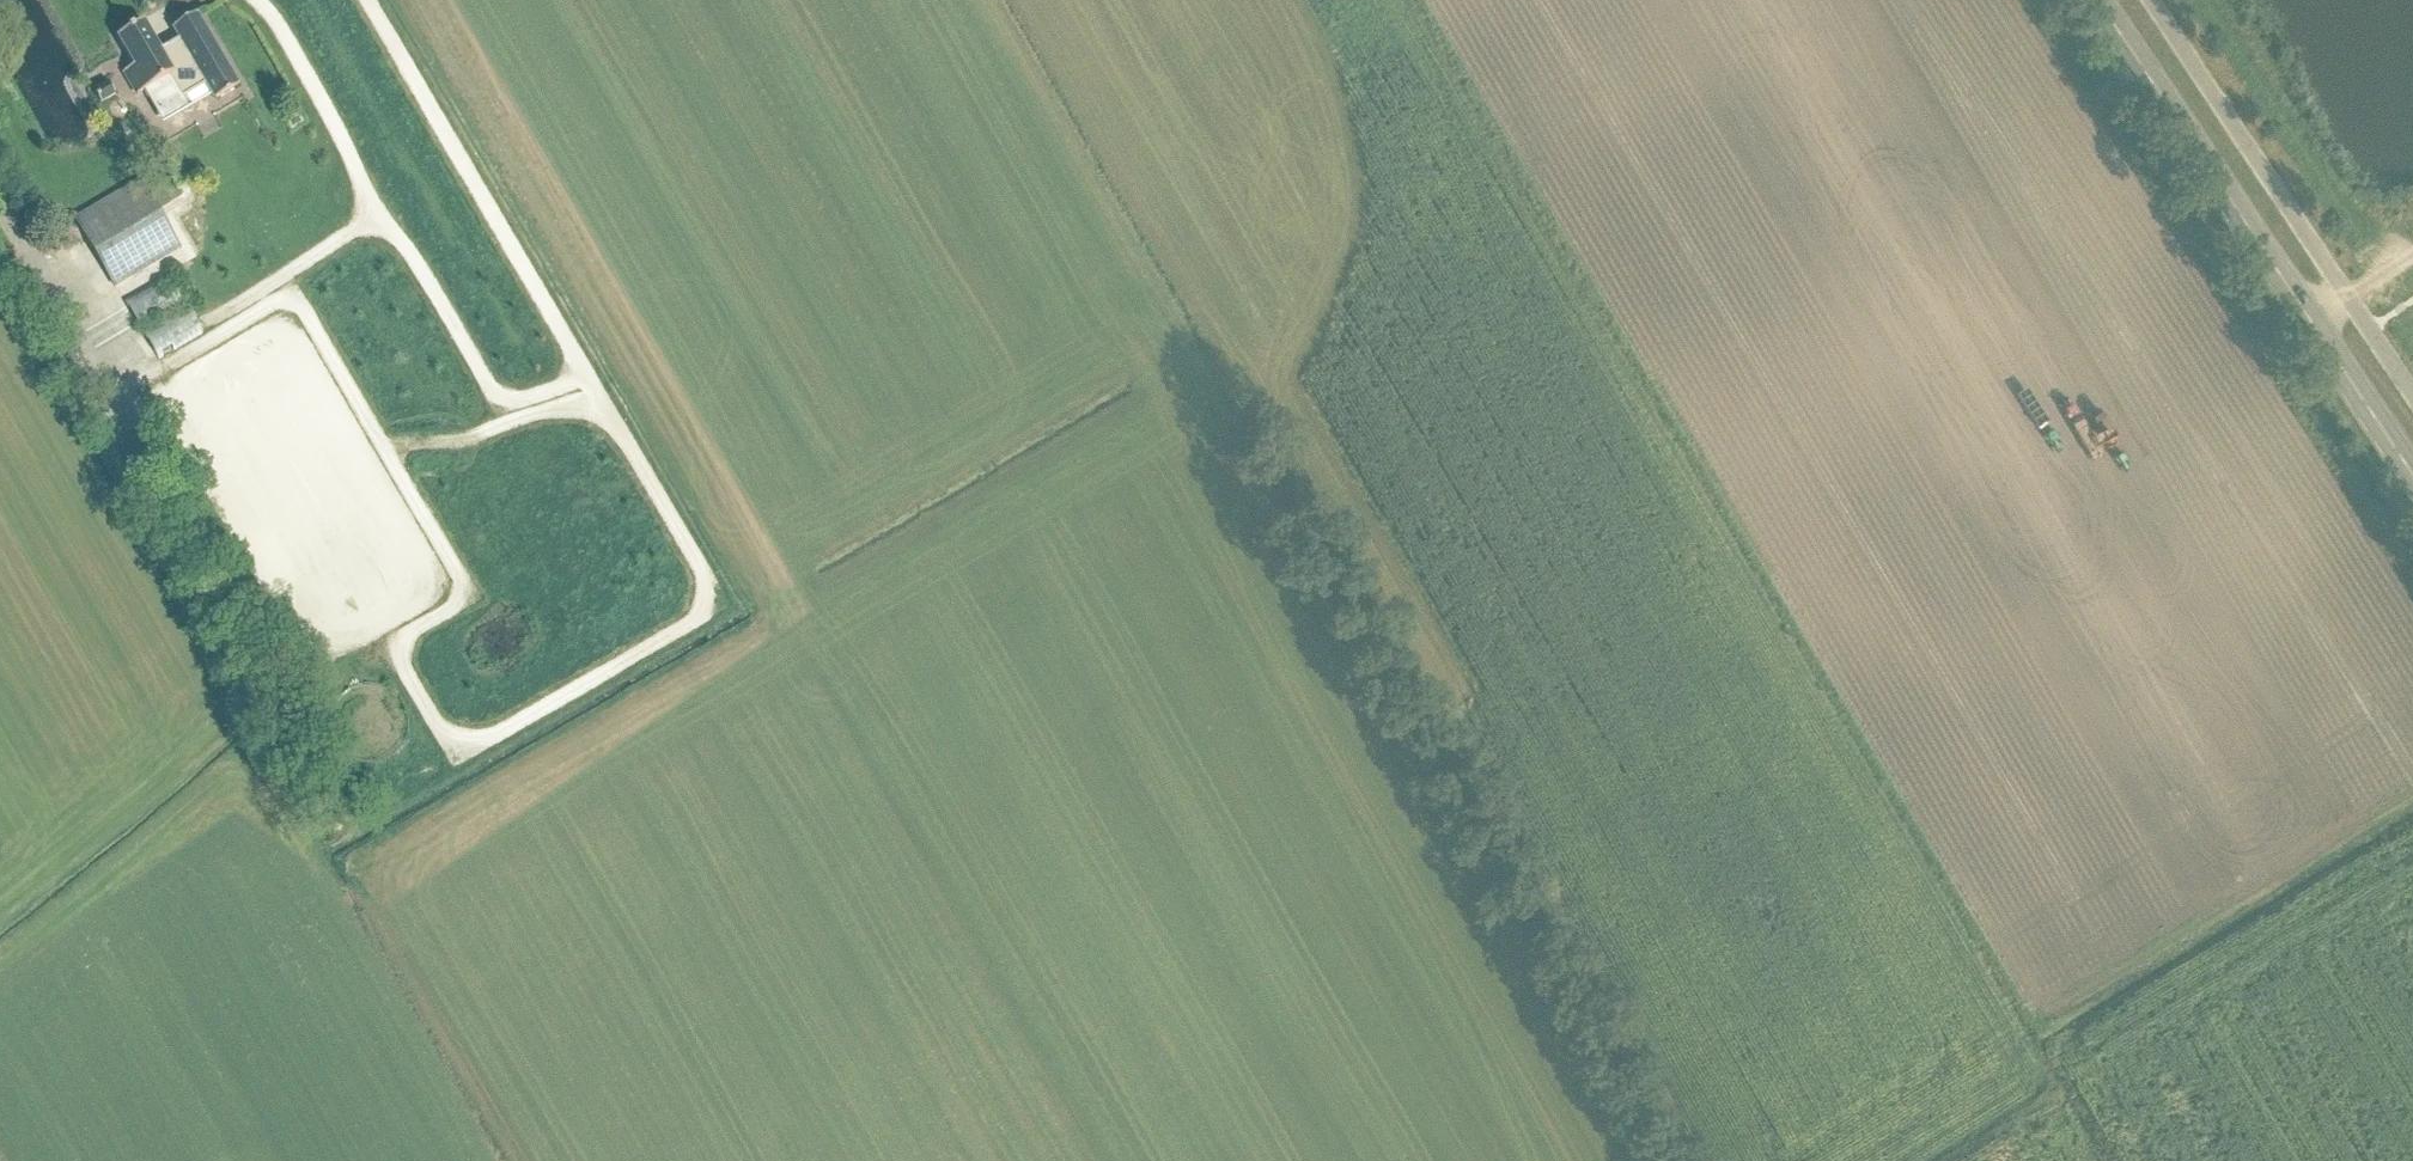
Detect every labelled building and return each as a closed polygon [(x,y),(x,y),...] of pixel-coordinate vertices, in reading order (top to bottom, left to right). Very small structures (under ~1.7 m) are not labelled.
[(143,23),(117,38),(134,67),(123,73),(137,96),(144,92),(158,117),(183,102),(181,99),(206,85),(215,101),(237,87),(195,15),(173,28),(180,40),(159,52),(143,23)] [(115,95),(108,83),(93,92),(100,104),(115,95)] [(180,250),(139,181),(74,219),(115,288),(180,250)] [(123,300),(158,359),(203,333),(168,274),(123,300)]
